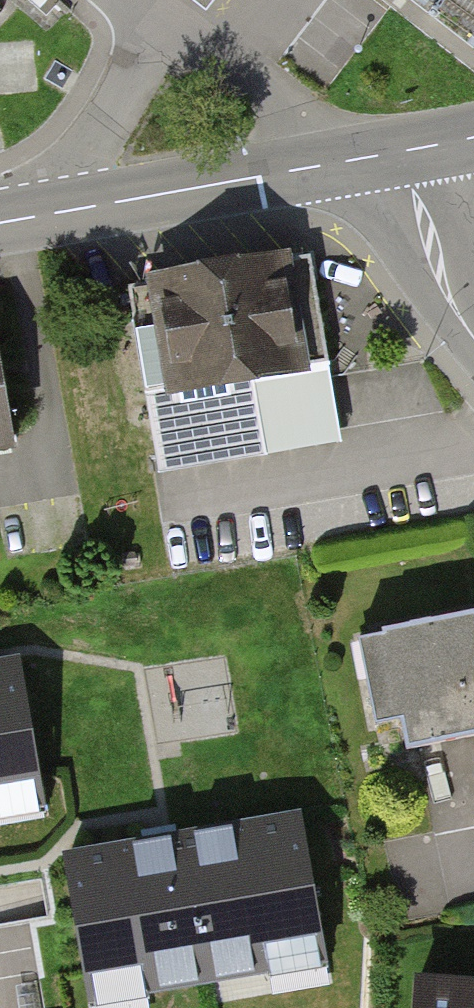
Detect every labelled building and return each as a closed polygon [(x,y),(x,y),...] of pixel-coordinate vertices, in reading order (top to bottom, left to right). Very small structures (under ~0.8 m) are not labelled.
[(301,254),(121,281),(151,481),(256,465),(244,381),(318,370),(301,254)] [(343,635),(365,747),(473,725),(473,647),(467,611),(343,635)] [(0,645),(0,819),(51,810),(23,641),(0,645)] [(89,1005),(338,960),(309,797),(60,843),(89,1005)] [(408,977),(407,1007),(473,1007),(473,982),(408,977)]
